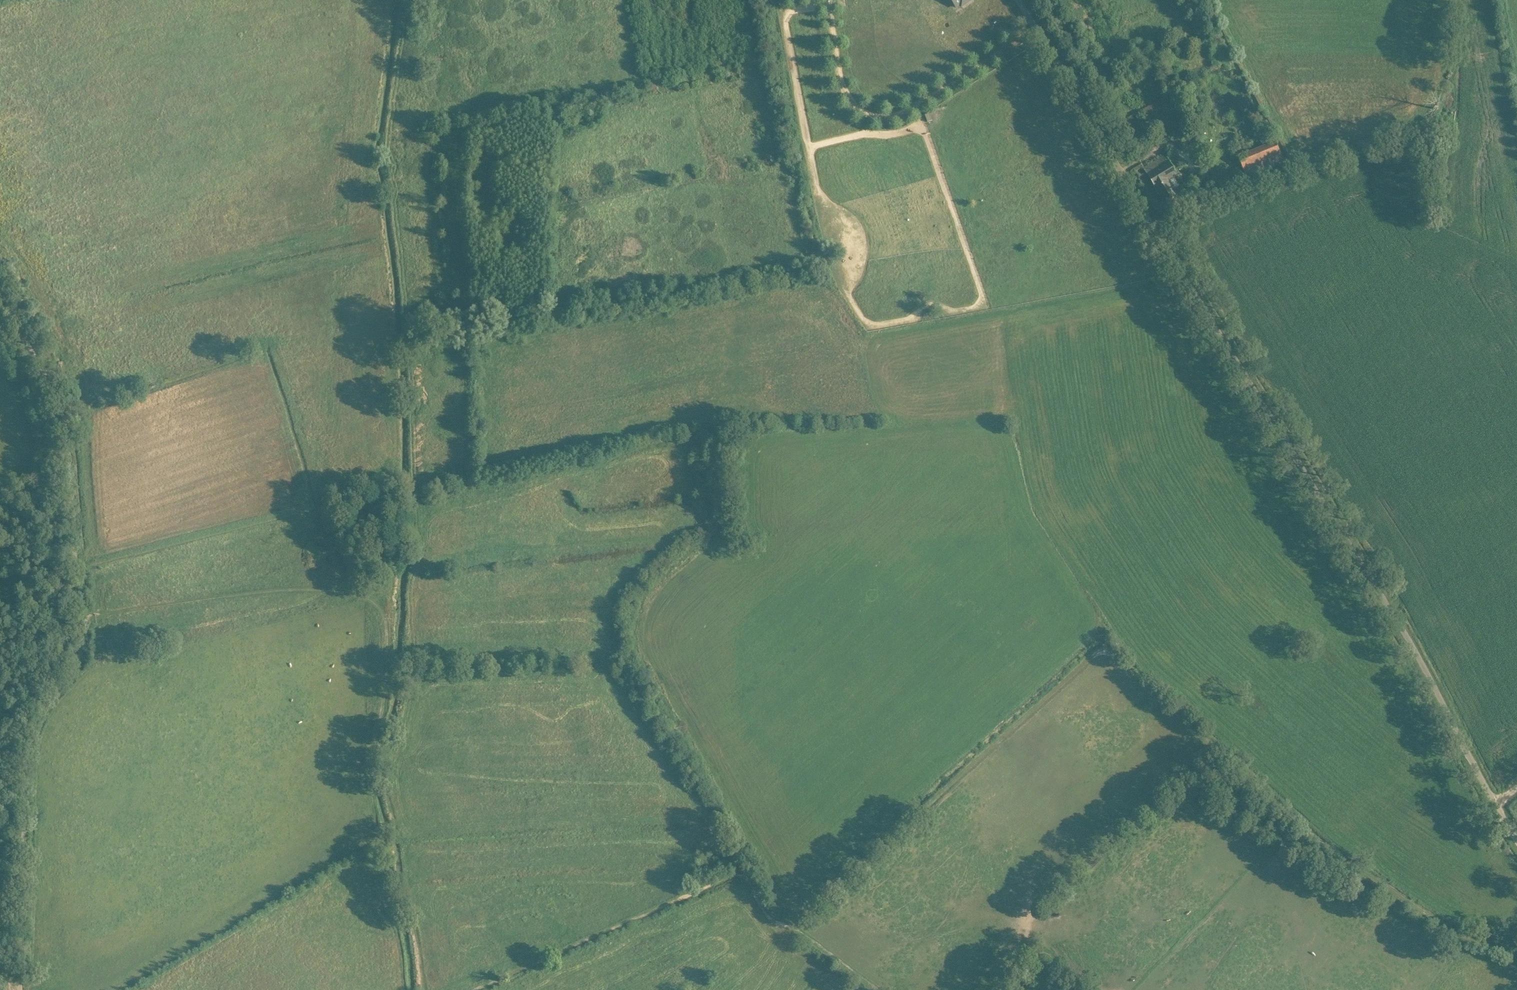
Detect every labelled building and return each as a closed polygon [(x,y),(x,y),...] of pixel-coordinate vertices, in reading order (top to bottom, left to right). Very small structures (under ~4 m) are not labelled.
[(1243,145),(1256,140),(1252,130),(1239,135),(1243,145)] [(1276,142),(1238,158),(1247,178),(1284,163),(1276,142)] [(1170,182),(1175,179),(1174,178),(1178,176),(1166,156),(1144,169),(1165,205),(1185,193),(1181,186),(1175,190),(1170,182)]
